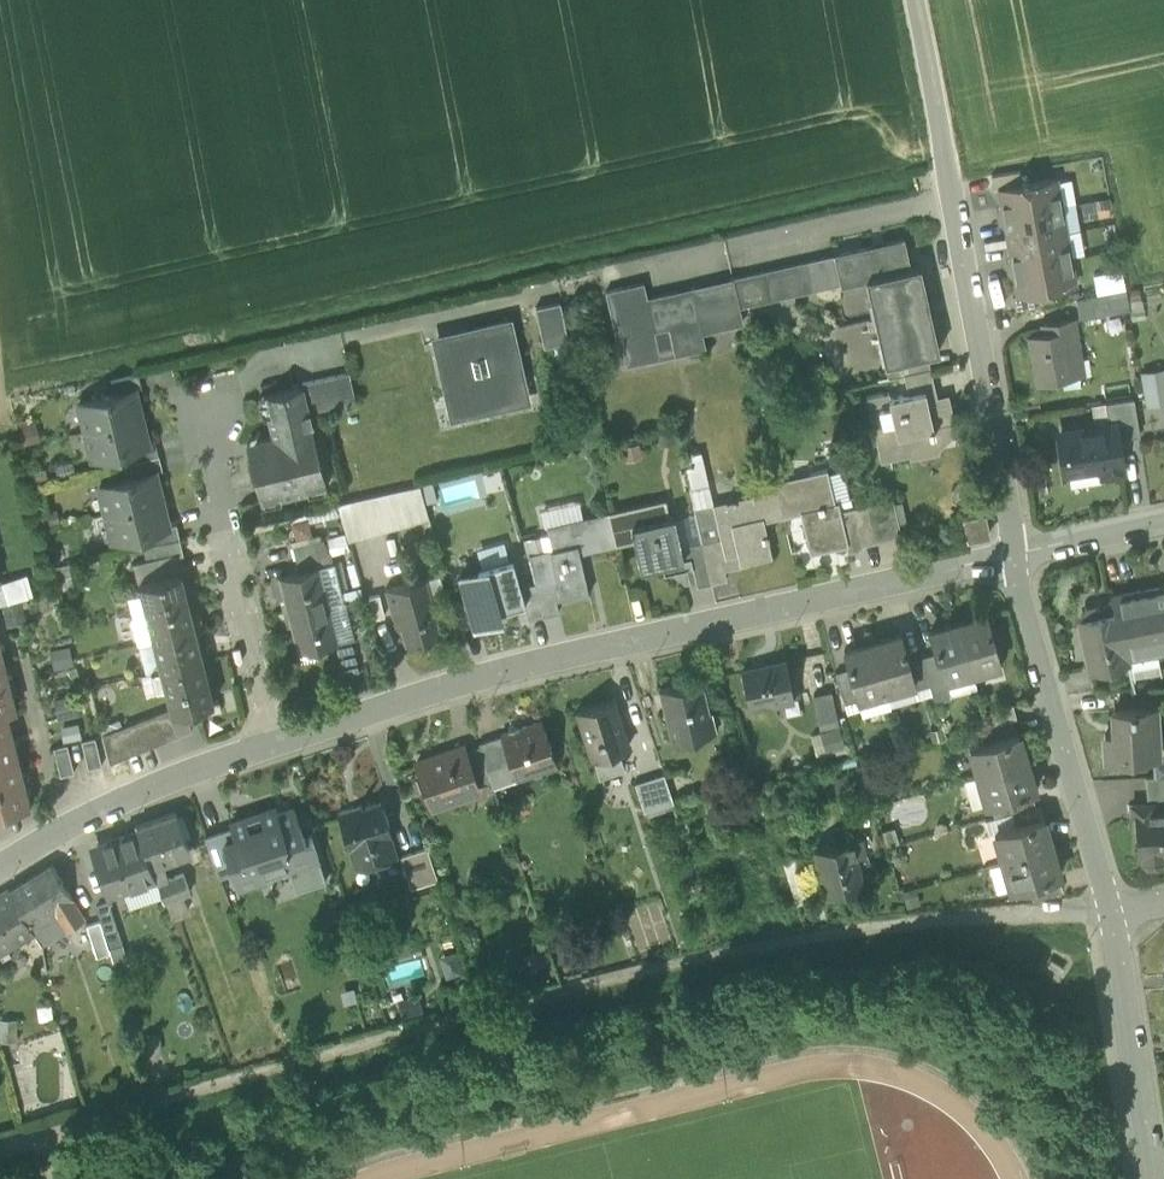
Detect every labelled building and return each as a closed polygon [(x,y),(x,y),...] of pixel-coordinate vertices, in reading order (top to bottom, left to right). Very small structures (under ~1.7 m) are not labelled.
[(991,176),(993,190),(999,189),(1022,185),(1019,171),(997,175),(991,176)] [(999,189),(1004,216),(1061,206),(1056,179),(1022,185),(999,189)] [(1066,232),(1061,206),(1004,216),(1009,242),(1066,232)] [(1070,258),(1066,232),(1009,242),(1013,268),(1070,258)] [(867,280),(885,363),(927,354),(939,351),(920,266),(911,268),(904,238),(834,254),(834,255),(841,284),(841,286),(867,280)] [(834,255),(806,262),(813,290),(841,284),(834,255)] [(1075,285),(1070,258),(1013,268),(1018,295),(1041,291),(1075,285)] [(776,299),(813,290),(806,262),(769,270),(776,299)] [(769,270),(764,271),(770,300),(776,299),(769,270)] [(733,278),(740,307),(770,300),(764,271),(733,278)] [(699,320),(702,331),(743,322),(740,307),(733,278),(692,287),(699,320)] [(606,292),(622,366),(661,358),(655,331),(654,331),(647,298),(644,283),(606,292)] [(647,298),(654,331),(655,331),(699,320),(692,287),(647,298)] [(1013,296),(1015,310),(1044,305),(1041,291),(1018,295),(1013,296)] [(1077,299),(1081,319),(1109,314),(1106,294),(1077,299)] [(536,308),(544,347),(569,342),(560,302),(536,308)] [(1031,335),(1039,383),(1077,377),(1074,362),(1081,360),(1074,319),(1043,324),(1044,333),(1031,335)] [(655,331),(661,358),(706,348),(702,331),(699,320),(655,331)] [(437,342),(452,413),(526,396),(509,322),(459,333),(460,336),(437,342)] [(935,387),(930,368),(927,354),(885,363),(888,378),(904,374),(908,393),(935,387)] [(1148,406),(1163,403),(1163,368),(1142,372),(1148,406)] [(302,386),(308,411),(355,400),(349,372),(301,383),(301,386),(302,386)] [(110,380),(114,394),(135,389),(142,387),(139,374),(110,380)] [(249,454),(261,501),(264,500),(263,495),(279,491),(280,496),(307,490),(306,485),(322,481),(323,486),(326,485),(308,411),(302,386),(301,386),(268,394),(273,414),(268,415),(273,436),(257,440),(260,452),(249,454)] [(935,433),(933,427),(955,422),(950,401),(939,403),(937,396),(935,387),(908,393),(890,397),(889,392),(867,397),(881,460),(938,447),(937,446),(934,433),(935,433)] [(79,403),(85,430),(141,416),(135,389),(114,394),(79,403)] [(263,416),(268,415),(273,414),(268,394),(258,397),(263,416)] [(948,394),(937,396),(939,403),(950,401),(948,394)] [(1116,424),(1118,439),(1139,435),(1133,398),(1105,403),(1109,425),(1116,424)] [(148,443),(141,416),(85,430),(92,457),(127,448),(148,443)] [(934,433),(937,446),(957,429),(955,422),(933,427),(935,433),(934,433)] [(1102,465),(1104,473),(1122,470),(1120,463),(1122,462),(1118,439),(1116,424),(1109,425),(1062,432),(1068,471),(1102,465)] [(246,442),(249,454),(260,452),(257,440),(246,442)] [(162,469),(159,455),(155,441),(148,443),(127,448),(131,462),(134,476),(155,471),(162,469)] [(682,455),(690,488),(709,483),(701,451),(682,455)] [(812,482),(776,490),(782,515),(801,511),(810,551),(846,543),(840,523),(842,522),(837,501),(834,501),(826,469),(810,473),(812,482)] [(99,485),(106,512),(162,498),(155,471),(134,476),(99,485)] [(774,481),(776,488),(776,490),(812,482),(810,473),(774,481)] [(306,485),(307,490),(323,486),(322,481),(306,485)] [(713,503),(709,483),(690,488),(694,508),(713,503)] [(348,540),(400,525),(429,517),(420,484),(390,490),(337,502),(348,540)] [(763,519),(782,515),(776,490),(776,488),(752,494),(758,521),(763,519)] [(263,495),(264,500),(280,496),(279,491),(263,495)] [(771,554),(763,519),(758,521),(752,494),(713,503),(721,537),(725,556),(721,557),(723,563),(740,559),(740,562),(771,554)] [(168,525),(162,498),(106,512),(112,539),(168,525)] [(666,498),(627,507),(634,532),(633,532),(635,539),(641,567),(662,563),(663,569),(685,564),(680,546),(673,516),(670,516),(666,498)] [(866,504),(869,514),(875,541),(901,534),(893,499),(866,504)] [(572,519),(583,517),(579,500),(541,509),(544,526),(547,525),(572,519)] [(721,537),(713,503),(694,508),(702,541),(721,537)] [(614,537),(633,532),(634,532),(627,507),(608,511),(614,537)] [(578,545),(614,537),(608,511),(583,517),(572,519),(578,545)] [(856,517),(856,519),(862,544),(875,541),(869,514),(856,517)] [(965,519),(969,538),(983,535),(989,534),(985,519),(984,514),(965,519)] [(433,532),(429,517),(400,525),(404,540),(433,532)] [(579,552),(578,545),(572,519),(547,525),(549,534),(552,548),(550,549),(557,580),(561,597),(561,600),(589,593),(579,552)] [(863,547),(862,544),(856,519),(842,522),(840,523),(846,543),(848,551),(863,547)] [(148,531),(151,545),(152,545),(179,538),(176,524),(148,531)] [(633,532),(614,537),(616,544),(635,539),(633,532)] [(529,554),(550,549),(552,548),(549,534),(523,541),(527,555),(529,554)] [(579,552),(616,544),(614,537),(578,545),(579,552)] [(721,537),(702,541),(711,581),(726,577),(723,566),(723,563),(721,557),(725,556),(721,537)] [(152,545),(156,560),(176,555),(183,553),(179,538),(152,545)] [(292,545),(296,559),(316,554),(324,552),(321,538),(292,545)] [(373,560),(368,538),(355,541),(360,563),(373,560)] [(476,548),(481,566),(510,558),(505,540),(476,548)] [(696,584),(711,581),(702,541),(687,544),(691,563),(696,584)] [(680,546),(685,564),(691,563),(687,544),(680,546)] [(529,554),(537,585),(557,580),(550,549),(529,554)] [(299,571),(319,566),(316,554),(296,559),(299,571)] [(136,565),(140,582),(181,572),(176,555),(156,560),(136,565)] [(474,623),(495,618),(493,611),(499,609),(524,602),(526,602),(521,585),(513,557),(510,558),(481,566),(478,567),(478,569),(460,574),(466,595),(474,623)] [(333,562),(319,566),(328,603),(343,600),(333,562)] [(279,575),(288,613),(328,603),(319,566),(299,571),(279,575)] [(141,593),(146,612),(188,601),(192,600),(193,591),(185,591),(181,572),(140,582),(138,583),(141,593)] [(5,579),(11,599),(35,593),(29,573),(5,579)] [(439,573),(426,577),(431,597),(445,593),(439,573)] [(441,633),(431,597),(426,577),(385,589),(396,626),(401,625),(405,643),(441,633)] [(543,614),(559,610),(556,598),(561,597),(557,580),(537,585),(535,585),(543,614)] [(534,581),(521,585),(526,602),(524,602),(529,617),(543,614),(535,585),(534,581)] [(1111,597),(1112,602),(1114,613),(1117,613),(1125,655),(1135,654),(1136,658),(1155,654),(1154,650),(1163,648),(1163,588),(1111,597)] [(132,615),(146,612),(141,593),(127,596),(132,615)] [(453,599),(460,627),(474,623),(466,595),(453,599)] [(328,603),(337,641),(354,637),(345,599),(343,600),(328,603)] [(146,612),(153,640),(195,629),(199,629),(200,619),(192,619),(188,601),(146,612)] [(1085,607),(1087,618),(1114,613),(1112,602),(1085,607)] [(337,641),(328,603),(288,613),(297,651),(337,641)] [(146,612),(132,615),(130,615),(138,644),(139,643),(153,640),(146,612)] [(987,613),(959,621),(973,670),(1001,662),(987,613)] [(1126,662),(1125,655),(1117,613),(1114,613),(1087,618),(1080,619),(1082,626),(1079,627),(1082,643),(1085,643),(1089,669),(1126,662)] [(946,677),(973,670),(959,621),(930,629),(938,656),(944,678),(946,677)] [(153,640),(160,668),(202,658),(206,657),(207,647),(199,647),(195,629),(153,640)] [(901,632),(872,640),(886,689),(914,681),(915,681),(908,658),(901,632)] [(153,640),(139,643),(146,671),(160,668),(153,640)] [(858,697),(886,689),(872,640),(844,648),(849,666),(858,697)] [(336,647),(343,674),(359,670),(352,643),(336,647)] [(916,688),(931,684),(924,660),(922,654),(908,658),(915,681),(914,681),(916,688)] [(938,656),(924,660),(931,684),(932,688),(947,684),(946,677),(944,678),(938,656)] [(213,702),(202,658),(160,668),(165,689),(170,708),(171,712),(185,708),(213,702)] [(741,668),(748,702),(773,697),(772,690),(791,686),(786,658),(741,668)] [(10,683),(4,659),(0,660),(0,685),(10,683)] [(835,670),(844,701),(858,697),(849,666),(835,670)] [(160,668),(146,671),(141,672),(146,694),(165,689),(160,668)] [(672,738),(672,740),(687,737),(687,738),(716,731),(711,710),(708,710),(700,678),(701,678),(701,676),(659,686),(659,688),(660,687),(673,738),(672,738)] [(6,709),(16,706),(10,683),(0,685),(0,710),(6,709)] [(772,690),(773,697),(793,692),(791,686),(772,690)] [(840,725),(837,691),(816,693),(819,727),(840,725)] [(592,757),(594,756),(619,748),(629,745),(613,698),(577,711),(592,757)] [(170,708),(115,730),(120,742),(126,756),(191,729),(185,708),(171,712),(170,708)] [(1104,733),(1105,759),(1153,757),(1154,757),(1154,740),(1152,708),(1151,708),(1113,709),(1114,733),(1104,733)] [(12,733),(6,709),(0,710),(0,736),(12,733)] [(515,761),(520,777),(557,764),(541,719),(516,727),(516,728),(510,730),(510,729),(500,733),(500,734),(510,762),(511,763),(515,761)] [(1014,734),(1010,720),(988,726),(982,728),(986,742),(1014,734)] [(824,728),(826,751),(844,749),(843,726),(824,728)] [(102,735),(106,748),(120,742),(115,730),(102,735)] [(970,746),(978,775),(1027,761),(1019,732),(1014,734),(986,742),(970,746)] [(18,756),(12,733),(0,736),(0,760),(18,756)] [(478,742),(479,745),(487,770),(510,762),(500,734),(478,742)] [(82,741),(89,769),(102,765),(95,737),(82,741)] [(1154,776),(1156,776),(1163,775),(1163,740),(1154,740),(1154,757),(1153,757),(1154,776)] [(126,756),(120,742),(106,748),(109,763),(126,756)] [(53,748),(60,776),(74,772),(67,744),(53,748)] [(416,762),(431,807),(457,799),(456,794),(478,786),(476,782),(465,749),(464,745),(416,762)] [(490,778),(487,770),(479,745),(465,749),(476,782),(490,778)] [(625,767),(619,748),(594,756),(600,775),(625,767)] [(24,779),(18,756),(0,760),(0,785),(24,779)] [(516,778),(520,777),(515,761),(511,763),(516,778)] [(1035,789),(1027,761),(978,775),(986,803),(998,800),(1031,790),(1035,789)] [(493,786),(516,778),(511,763),(510,762),(487,770),(490,778),(493,786)] [(664,774),(650,778),(660,807),(673,803),(664,774)] [(1156,776),(1157,805),(1163,804),(1163,775),(1156,776)] [(1150,805),(1157,805),(1156,776),(1154,776),(1146,776),(1147,803),(1150,802),(1150,805)] [(645,812),(660,807),(650,778),(635,783),(645,812)] [(24,779),(0,785),(0,811),(30,804),(24,779)] [(1002,814),(1011,811),(1035,804),(1031,790),(998,800),(1002,814)] [(338,811),(356,865),(375,859),(396,853),(388,826),(389,825),(384,808),(382,809),(379,800),(377,801),(361,807),(360,804),(338,811)] [(1150,810),(1150,805),(1150,802),(1147,803),(1133,804),(1133,805),(1135,805),(1135,811),(1134,811),(1134,812),(1135,812),(1138,852),(1143,852),(1144,860),(1148,865),(1159,864),(1163,859),(1163,851),(1163,809),(1150,810)] [(1039,803),(1035,804),(1011,811),(1015,825),(1043,817),(1039,803)] [(294,886),(325,876),(311,836),(304,839),(293,809),(277,814),(275,807),(230,822),(232,827),(236,838),(223,843),(234,872),(239,889),(266,879),(264,873),(287,865),(294,886)] [(136,826),(138,831),(151,864),(162,860),(190,850),(176,812),(136,826)] [(994,831),(1002,860),(1052,845),(1043,817),(1015,825),(994,831)] [(236,838),(232,827),(205,836),(219,877),(234,872),(223,843),(236,838)] [(156,878),(151,864),(138,831),(104,843),(106,848),(94,852),(109,895),(123,890),(156,878)] [(862,838),(853,840),(857,855),(866,853),(862,838)] [(864,885),(857,855),(853,840),(815,849),(826,895),(864,885)] [(92,847),(94,852),(106,848),(104,843),(92,847)] [(1060,874),(1052,845),(1002,860),(1011,888),(1028,883),(1058,874),(1060,874)] [(401,858),(411,889),(438,880),(427,849),(401,858)] [(784,860),(797,906),(811,902),(798,856),(784,860)] [(381,879),(375,859),(356,865),(362,885),(381,879)] [(162,896),(164,902),(166,901),(190,893),(183,873),(168,879),(162,860),(151,864),(156,878),(162,896)] [(8,890),(28,922),(36,917),(39,922),(41,922),(56,912),(66,929),(84,919),(51,864),(8,890)] [(1028,883),(1032,898),(1062,889),(1058,874),(1028,883)] [(325,876),(294,886),(295,891),(326,880),(325,876)] [(129,908),(162,896),(156,878),(123,890),(129,908)] [(32,930),(28,922),(8,890),(0,895),(0,953),(34,933),(32,930)] [(100,921),(109,949),(122,944),(109,903),(96,907),(100,921)] [(42,924),(41,922),(39,922),(36,917),(28,922),(32,930),(42,924)] [(86,925),(97,957),(110,953),(109,949),(100,921),(86,925)]
